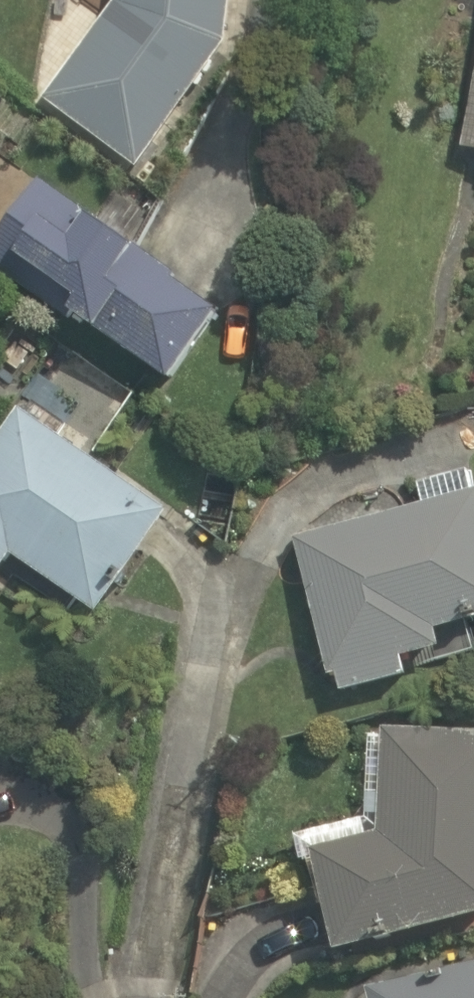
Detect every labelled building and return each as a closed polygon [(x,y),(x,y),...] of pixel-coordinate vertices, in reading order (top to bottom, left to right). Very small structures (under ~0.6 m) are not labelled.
[(190,106),(222,51),(223,0),(123,0),(123,20),(110,11),(51,98),(150,166),(190,106)] [(463,150),(473,152),(473,89),(463,150)] [(35,194),(0,247),(0,266),(177,382),(221,315),(35,194)] [(6,403),(0,412),(0,573),(8,561),(98,617),(168,506),(6,403)] [(411,501),(297,521),(327,692),(410,677),(406,656),(425,652),(429,674),(457,669),(449,626),(473,621),(473,470),(407,482),(411,501)] [(381,832),(318,849),(336,952),(473,928),(473,738),(386,734),(381,832)] [(322,989),(324,997),(473,997),(473,958),(322,989)]
